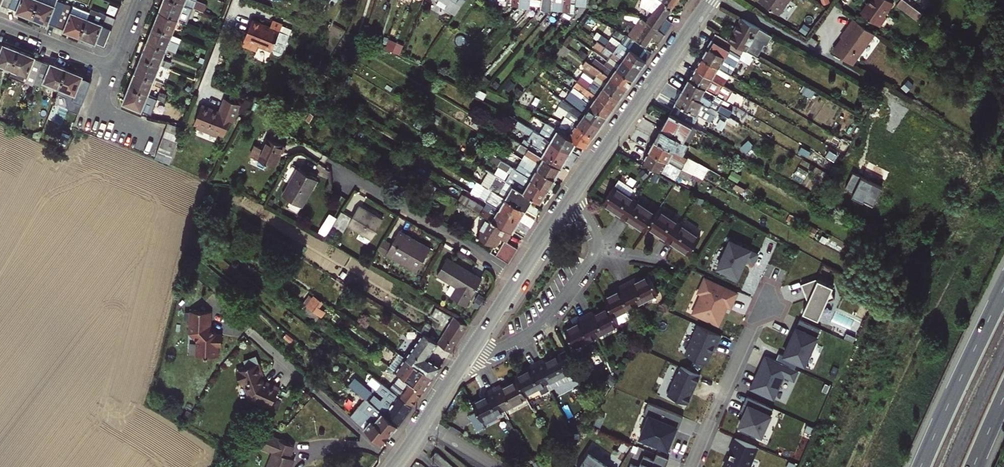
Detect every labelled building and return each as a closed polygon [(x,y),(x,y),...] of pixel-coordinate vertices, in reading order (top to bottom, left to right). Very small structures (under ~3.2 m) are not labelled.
[(40,0),(12,0),(9,7),(16,10),(16,11),(33,18),(40,0)] [(33,18),(49,25),(50,23),(57,26),(66,4),(58,1),(57,5),(44,0),(40,0),(33,18)] [(57,26),(65,29),(64,30),(80,37),(90,12),(75,6),(76,2),(71,0),(67,0),(66,4),(57,26)] [(194,7),(176,0),(164,0),(160,11),(179,19),(188,22),(194,7)] [(194,7),(204,11),(207,5),(195,0),(176,0),(194,7)] [(466,0),(443,0),(449,4),(447,8),(456,14),(466,0)] [(519,0),(512,0),(511,12),(517,12),(519,0)] [(517,12),(527,14),(529,12),(530,3),(530,0),(519,0),(517,12)] [(553,0),(541,0),(541,4),(540,10),(548,10),(549,0),(553,0)] [(563,8),(562,14),(570,20),(573,16),(574,0),(564,0),(563,8)] [(672,8),(661,0),(641,0),(641,2),(653,14),(647,21),(658,29),(672,8)] [(758,0),(778,14),(788,0),(758,0)] [(890,0),(871,0),(861,13),(880,26),(886,17),(885,15),(894,3),(890,0)] [(896,4),(916,18),(922,11),(906,0),(899,0),(896,4)] [(92,8),(90,12),(80,37),(97,43),(98,41),(107,45),(117,18),(92,8)] [(173,34),(179,19),(160,11),(154,26),(173,34)] [(729,40),(734,43),(757,56),(764,45),(771,33),(742,16),(729,40)] [(657,39),(660,41),(666,34),(660,30),(658,29),(647,21),(641,17),(638,21),(631,19),(624,31),(647,46),(650,41),(652,42),(655,41),(657,39)] [(276,46),(284,22),(275,19),(272,26),(254,19),(245,45),(259,50),(261,43),(275,48),(276,46)] [(660,30),(666,34),(673,23),(667,19),(660,30)] [(851,63),(873,33),(853,19),(845,32),(846,33),(843,38),(834,51),(851,63)] [(294,26),(284,22),(276,46),(277,49),(283,51),(286,50),(294,26)] [(167,49),(173,34),(154,26),(148,41),(167,49)] [(522,32),(530,38),(534,33),(526,27),(522,32)] [(727,57),(731,49),(724,44),(727,39),(716,32),(702,56),(731,74),(735,67),(737,63),(727,57)] [(771,33),(764,45),(766,46),(773,34),(771,33)] [(598,40),(601,42),(640,70),(647,60),(621,42),(618,46),(610,40),(601,35),(598,40)] [(626,35),(621,42),(647,60),(652,53),(626,35)] [(621,42),(612,36),(610,40),(618,46),(621,42)] [(729,40),(727,39),(724,44),(731,49),(734,43),(729,40)] [(163,58),(167,49),(148,41),(142,56),(161,64),(170,67),(172,62),(163,58)] [(532,51),(536,46),(530,42),(527,47),(532,51)] [(610,57),(607,61),(633,80),(640,70),(601,42),(598,47),(603,50),(602,51),(610,57)] [(403,46),(397,43),(393,52),(400,55),(403,46)] [(0,44),(0,64),(13,69),(20,50),(3,44),(3,45),(0,44)] [(506,49),(500,44),(496,48),(502,54),(506,49)] [(563,44),(557,51),(563,56),(569,48),(563,44)] [(20,50),(13,69),(28,76),(26,83),(33,86),(34,84),(43,61),(36,58),(36,57),(20,50)] [(155,79),(161,64),(142,56),(136,71),(155,79)] [(725,85),(731,74),(702,56),(695,68),(725,85)] [(597,58),(593,65),(627,89),(633,80),(607,61),(605,64),(597,58)] [(596,76),(594,79),(620,98),(627,89),(593,65),(586,60),(582,66),(596,76)] [(50,64),(43,61),(34,84),(58,94),(68,69),(51,62),(50,64)] [(731,74),(737,77),(741,71),(735,67),(731,74)] [(734,91),(725,85),(695,68),(689,78),(690,78),(728,101),(734,91)] [(68,69),(58,94),(84,104),(93,80),(68,69)] [(149,94),(155,79),(136,71),(130,87),(149,94)] [(328,76),(322,72),(314,85),(320,89),(328,76)] [(575,73),(572,77),(614,107),(620,98),(594,79),(592,83),(582,75),(581,77),(575,73)] [(581,92),(578,96),(607,116),(614,107),(572,77),(568,83),(581,92)] [(726,105),(728,101),(690,78),(683,90),(740,122),(743,117),(726,105)] [(307,95),(313,85),(307,82),(302,92),(307,95)] [(314,86),(308,96),(317,102),(323,91),(314,86)] [(329,94),(339,100),(345,90),(340,86),(337,91),(332,88),(329,94)] [(149,94),(130,87),(124,103),(142,111),(147,99),(155,103),(153,107),(165,112),(165,110),(168,104),(168,102),(165,101),(158,98),(149,94)] [(526,90),(521,102),(529,105),(534,93),(526,90)] [(676,102),(699,115),(716,125),(720,118),(737,128),(740,122),(683,90),(676,102)] [(160,92),(158,98),(165,101),(168,95),(160,92)] [(567,94),(564,100),(601,126),(607,116),(578,96),(576,94),(573,98),(567,94)] [(241,102),(226,97),(221,111),(203,104),(196,123),(199,124),(199,127),(220,134),(220,132),(226,134),(232,118),(235,119),(241,102)] [(315,102),(309,98),(303,107),(310,111),(315,102)] [(573,120),(594,136),(601,126),(564,100),(561,103),(570,109),(566,115),(573,120)] [(670,113),(693,126),(699,115),(676,102),(670,113)] [(685,141),(693,126),(670,113),(662,128),(685,141)] [(554,135),(551,141),(570,152),(576,142),(558,130),(539,119),(536,124),(554,135)] [(558,130),(576,142),(586,147),(594,136),(573,120),(566,129),(560,126),(558,130)] [(561,167),(570,152),(551,141),(519,121),(516,126),(531,135),(527,141),(524,139),(521,144),(525,146),(561,167)] [(170,123),(168,127),(182,132),(184,128),(170,123)] [(168,127),(167,131),(181,136),(182,132),(168,127)] [(689,143),(685,141),(662,128),(656,139),(683,154),(689,143)] [(167,131),(164,138),(178,144),(181,136),(167,131)] [(164,138),(161,145),(176,150),(178,144),(164,138)] [(283,153),(287,146),(269,138),(263,149),(256,145),(251,156),(274,167),(281,152),(283,153)] [(522,159),(554,178),(561,167),(525,146),(511,138),(508,144),(525,154),(522,159)] [(683,154),(656,139),(650,150),(693,174),(696,168),(713,177),(716,172),(683,154)] [(161,145),(159,152),(173,157),(176,150),(161,145)] [(497,146),(492,155),(494,156),(502,161),(507,152),(497,146)] [(689,180),(693,174),(650,150),(643,162),(677,180),(680,175),(689,180)] [(173,157),(159,152),(156,159),(170,165),(173,157)] [(498,185),(494,192),(525,210),(532,198),(505,181),(458,154),(456,158),(483,174),(482,175),(498,185)] [(532,198),(540,202),(548,189),(521,173),(502,161),(494,156),(491,161),(510,173),(505,181),(532,198)] [(524,168),(521,173),(548,189),(554,178),(522,159),(519,165),(524,168)] [(303,207),(318,180),(299,169),(283,195),(303,207)] [(615,215),(622,219),(635,199),(629,195),(634,188),(619,179),(603,203),(617,212),(615,215)] [(437,187),(426,181),(423,186),(434,192),(437,187)] [(525,210),(494,192),(493,191),(487,202),(519,221),(525,210)] [(353,201),(363,204),(365,197),(356,193),(353,201)] [(519,221),(487,202),(484,207),(463,195),(459,201),(487,217),(512,232),(519,221)] [(622,219),(628,223),(629,224),(631,221),(645,230),(647,226),(656,213),(635,199),(622,219)] [(352,218),(342,212),(334,227),(344,233),(349,225),(372,239),(384,220),(359,205),(352,218)] [(529,212),(537,217),(541,211),(532,206),(529,212)] [(659,238),(660,239),(666,243),(679,223),(658,209),(656,213),(647,226),(661,235),(659,238)] [(327,234),(338,215),(330,211),(320,230),(327,234)] [(531,228),(535,221),(525,215),(521,222),(531,228)] [(508,239),(512,232),(487,217),(477,235),(495,246),(499,238),(501,235),(508,239)] [(531,228),(520,222),(517,229),(526,235),(531,228)] [(700,237),(679,223),(666,243),(672,247),(675,244),(689,254),(700,237)] [(393,243),(385,239),(377,251),(386,256),(387,253),(418,271),(431,248),(400,230),(393,243)] [(726,275),(735,279),(745,259),(753,263),(757,252),(729,240),(717,267),(728,272),(726,275)] [(504,241),(496,256),(508,263),(517,249),(506,243),(504,241)] [(483,278),(447,257),(437,275),(457,286),(451,295),(468,305),(483,278)] [(632,279),(631,280),(625,283),(636,304),(658,292),(649,274),(634,282),(632,279)] [(803,312),(819,319),(827,301),(835,298),(832,290),(834,286),(816,278),(801,283),(805,293),(809,292),(810,296),(803,312)] [(700,303),(696,313),(718,323),(727,304),(730,306),(736,293),(705,279),(700,292),(703,293),(699,302),(700,303)] [(636,304),(625,283),(619,286),(618,286),(620,289),(605,297),(609,306),(618,324),(632,317),(628,308),(636,304)] [(317,312),(323,302),(314,295),(307,306),(317,312)] [(596,335),(618,324),(609,306),(594,314),(593,311),(586,315),(596,335)] [(451,315),(437,307),(433,314),(447,322),(451,315)] [(209,328),(210,312),(190,312),(190,316),(189,316),(189,321),(188,321),(188,334),(189,334),(198,342),(197,343),(197,356),(218,357),(219,345),(221,345),(221,334),(216,334),(209,328)] [(574,347),(596,335),(586,315),(578,319),(580,322),(565,329),(574,347)] [(468,324),(456,316),(439,343),(450,351),(468,324)] [(792,337),(784,355),(805,364),(821,328),(800,319),(794,333),(795,333),(793,337),(792,337)] [(423,333),(426,335),(433,325),(428,322),(421,332),(423,333)] [(686,354),(706,363),(714,345),(716,346),(721,334),(699,324),(686,354)] [(642,338),(646,331),(642,328),(637,335),(642,338)] [(406,357),(433,376),(440,367),(425,358),(437,342),(426,335),(423,333),(406,357)] [(411,382),(422,391),(433,376),(406,357),(399,353),(390,367),(411,382)] [(543,358),(536,362),(547,383),(568,371),(560,354),(545,361),(543,358)] [(751,388),(774,398),(784,375),(794,379),(799,369),(766,355),(762,364),(764,365),(762,369),(760,368),(751,388)] [(547,383),(536,362),(529,365),(531,369),(516,376),(517,379),(525,394),(547,383)] [(266,404),(269,406),(272,407),(280,387),(267,381),(266,383),(263,381),(261,376),(263,375),(259,363),(240,370),(238,374),(240,381),(244,382),(245,383),(247,389),(251,400),(256,403),(260,401),(266,404)] [(380,378),(386,369),(381,366),(375,374),(380,378)] [(700,374),(681,366),(668,394),(688,403),(700,374)] [(240,381),(238,374),(240,370),(236,372),(241,385),(245,383),(244,382),(240,381)] [(349,385),(366,398),(366,399),(372,393),(355,378),(349,385)] [(493,388),(504,409),(526,397),(525,394),(517,379),(502,387),(500,385),(493,388)] [(411,382),(406,388),(404,391),(401,388),(395,383),(393,385),(391,388),(412,405),(422,391),(411,382)] [(793,388),(782,383),(777,397),(788,402),(793,388)] [(380,410),(398,425),(412,405),(391,388),(388,386),(385,390),(391,395),(380,410)] [(504,409),(493,388),(487,392),(488,394),(473,402),(482,420),(504,409)] [(747,395),(744,402),(771,415),(774,408),(747,395)] [(351,416),(382,443),(398,425),(380,410),(366,399),(366,398),(351,416)] [(677,430),(683,416),(648,402),(644,414),(649,416),(644,426),(648,428),(644,439),(670,449),(675,437),(673,436),(675,429),(677,430)] [(745,413),(740,425),(762,435),(771,415),(744,402),(740,411),(745,413)] [(295,458),(289,456),(293,444),(268,434),(263,446),(275,450),(268,466),(291,466),(295,458)] [(725,466),(728,466),(749,466),(757,446),(735,437),(729,451),(731,452),(725,466)] [(431,457),(442,466),(454,466),(436,452),(431,457)] [(588,453),(579,466),(613,466),(588,453)] [(631,463),(629,466),(652,466),(651,466),(654,460),(644,455),(639,466),(631,463)] [(533,462),(536,466),(545,466),(540,459),(533,462)]
